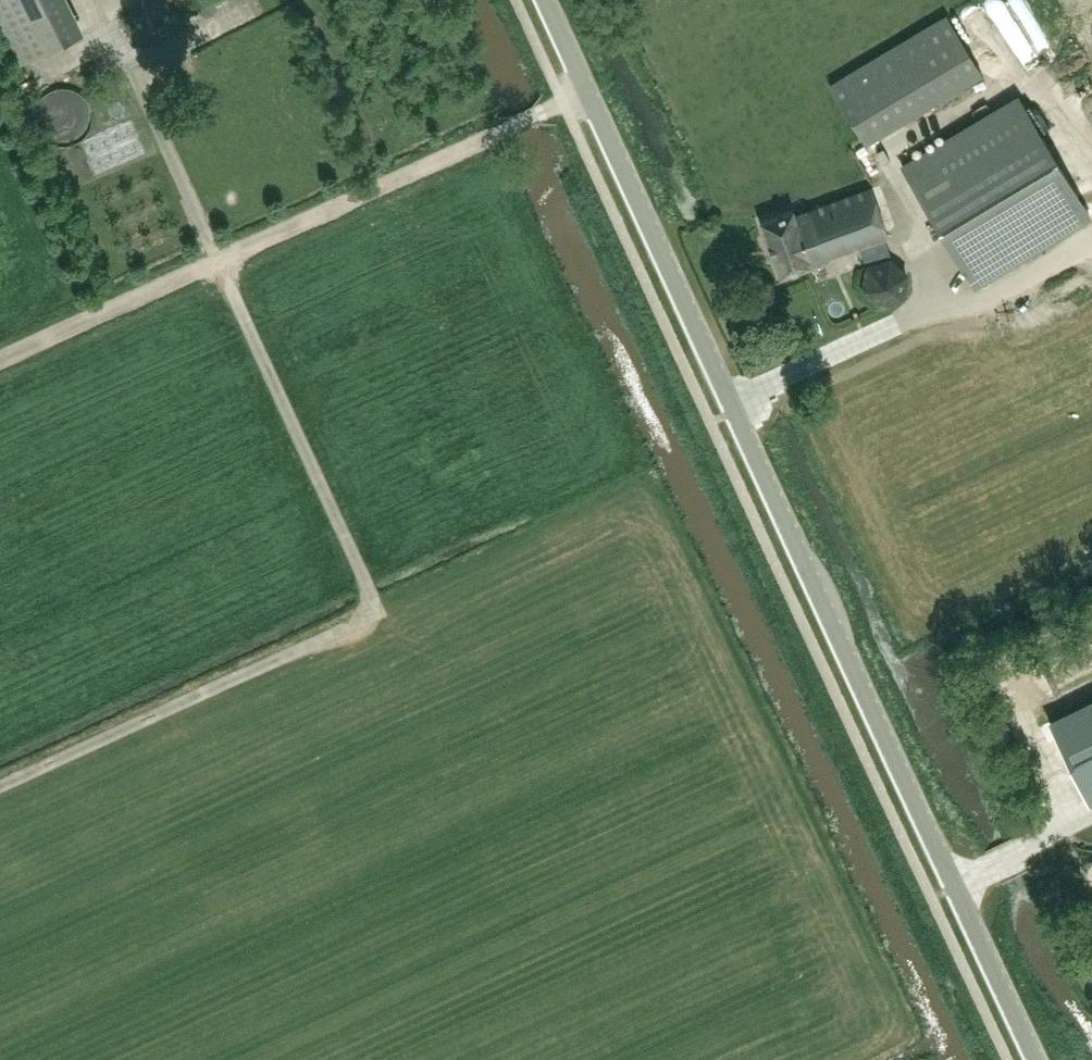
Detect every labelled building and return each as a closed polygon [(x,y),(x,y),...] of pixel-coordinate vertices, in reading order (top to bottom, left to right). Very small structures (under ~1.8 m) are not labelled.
[(21,62),(80,33),(64,0),(0,0),(0,19),(21,62)] [(999,7),(1011,42),(1032,35),(1020,0),(999,7)] [(830,84),(865,143),(982,73),(947,15),(830,84)] [(1019,98),(903,169),(972,286),(1088,217),(1019,98)] [(811,263),(888,236),(871,187),(794,215),(792,209),(760,220),(780,276),(812,264),(811,263)] [(903,304),(905,264),(865,262),(863,294),(884,295),(883,303),(903,304)] [(1091,798),(1091,701),(1050,722),(1088,800),(1091,798)]
